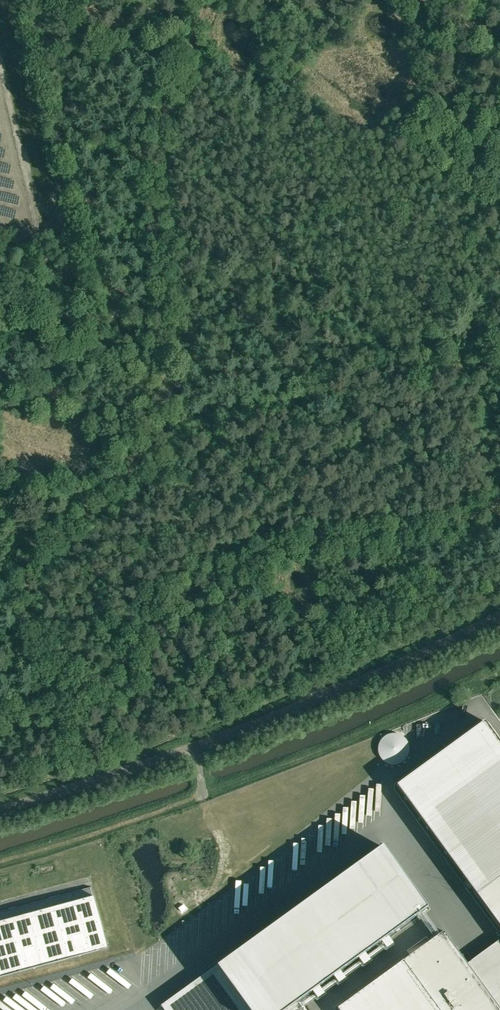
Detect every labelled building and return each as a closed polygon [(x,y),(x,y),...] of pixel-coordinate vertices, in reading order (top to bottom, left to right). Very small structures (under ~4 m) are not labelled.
[(485,721),(396,785),(476,895),(499,927),(499,742),(485,721)] [(298,1002),(427,908),(381,846),(161,1007),(163,1009),(303,1009),(298,1002)] [(91,886),(0,911),(0,978),(108,949),(106,940),(94,897),(93,897),(91,886)] [(415,951),(403,960),(337,1008),(338,1009),(499,1009),(499,963),(478,979),(471,969),(467,963),(443,931),(415,951)]
